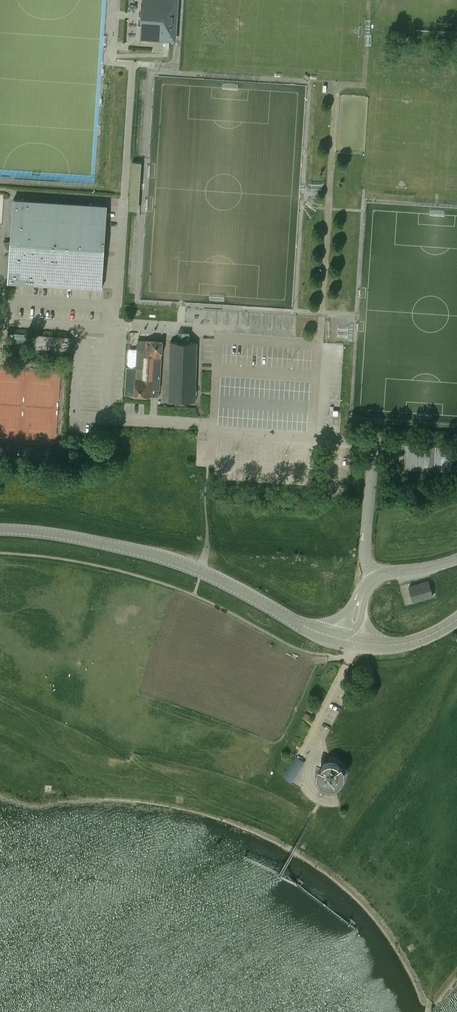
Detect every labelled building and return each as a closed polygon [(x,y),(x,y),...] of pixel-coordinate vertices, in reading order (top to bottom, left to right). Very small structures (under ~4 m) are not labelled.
[(152,5),(144,4),(142,37),(169,38),(174,39),(177,0),(152,0),(152,5)] [(10,254),(9,282),(102,288),(107,205),(14,199),(11,241),(3,242),(10,254)] [(162,341),(146,340),(138,339),(137,367),(127,366),(125,395),(151,396),(159,397),(159,389),(162,341)] [(197,342),(171,341),(169,401),(195,401),(197,342)] [(453,447),(406,445),(405,470),(452,471),(453,447)] [(414,601),(433,596),(428,581),(409,587),(414,601)] [(292,782),(305,761),(296,756),(283,776),(292,782)] [(337,764),(336,763),(334,762),(332,762),(331,762),(329,762),(328,762),(327,763),(326,763),(325,763),(325,764),(323,765),(322,766),(321,767),(321,768),(320,769),(320,770),(320,771),(320,772),(320,773),(320,774),(320,775),(320,776),(320,777),(321,778),(322,779),(322,780),(323,781),(324,782),(325,783),(326,783),(327,784),(328,784),(329,784),(331,784),(332,784),(334,784),(335,784),(336,783),(337,782),(339,781),(339,780),(340,779),(341,778),(341,777),(342,776),(342,775),(342,774),(342,773),(342,772),(342,771),(342,770),(341,769),(341,768),(340,768),(340,767),(339,766),(339,765),(338,765),(337,764)]
